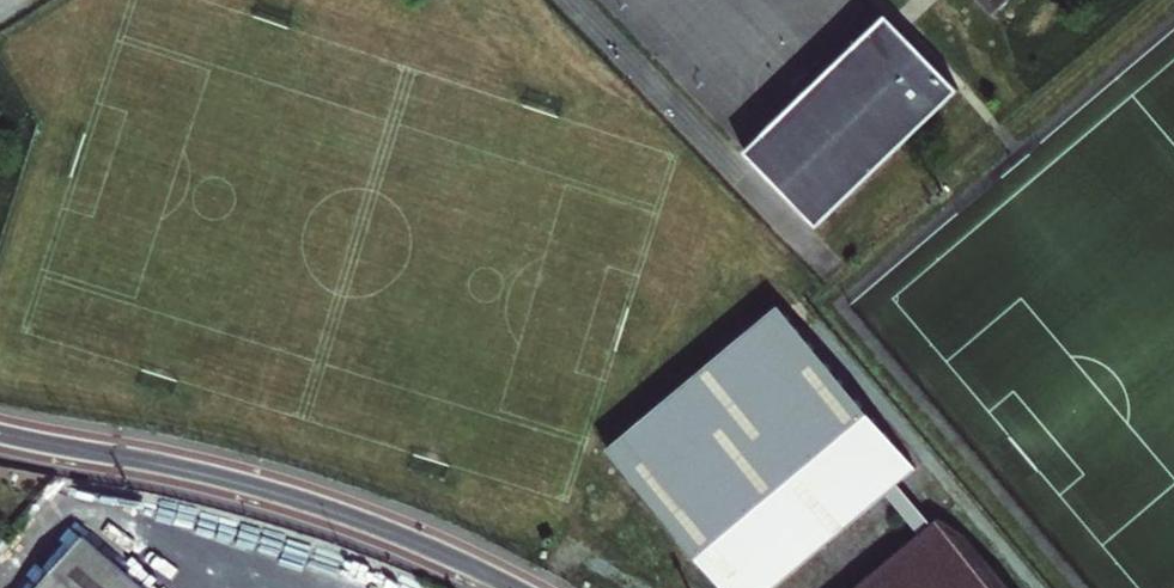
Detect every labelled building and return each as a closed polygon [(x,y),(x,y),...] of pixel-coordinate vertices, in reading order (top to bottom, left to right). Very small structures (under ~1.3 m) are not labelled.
[(952,81),(881,5),(874,11),(738,138),(808,214),(952,81)] [(931,526),(898,485),(916,470),(778,306),(606,451),(722,587),(775,587),(886,496),(919,536),(931,526)] [(963,533),(938,520),(931,526),(919,536),(858,587),(1009,587),(963,533)] [(36,587),(140,587),(80,537),(36,587)]
